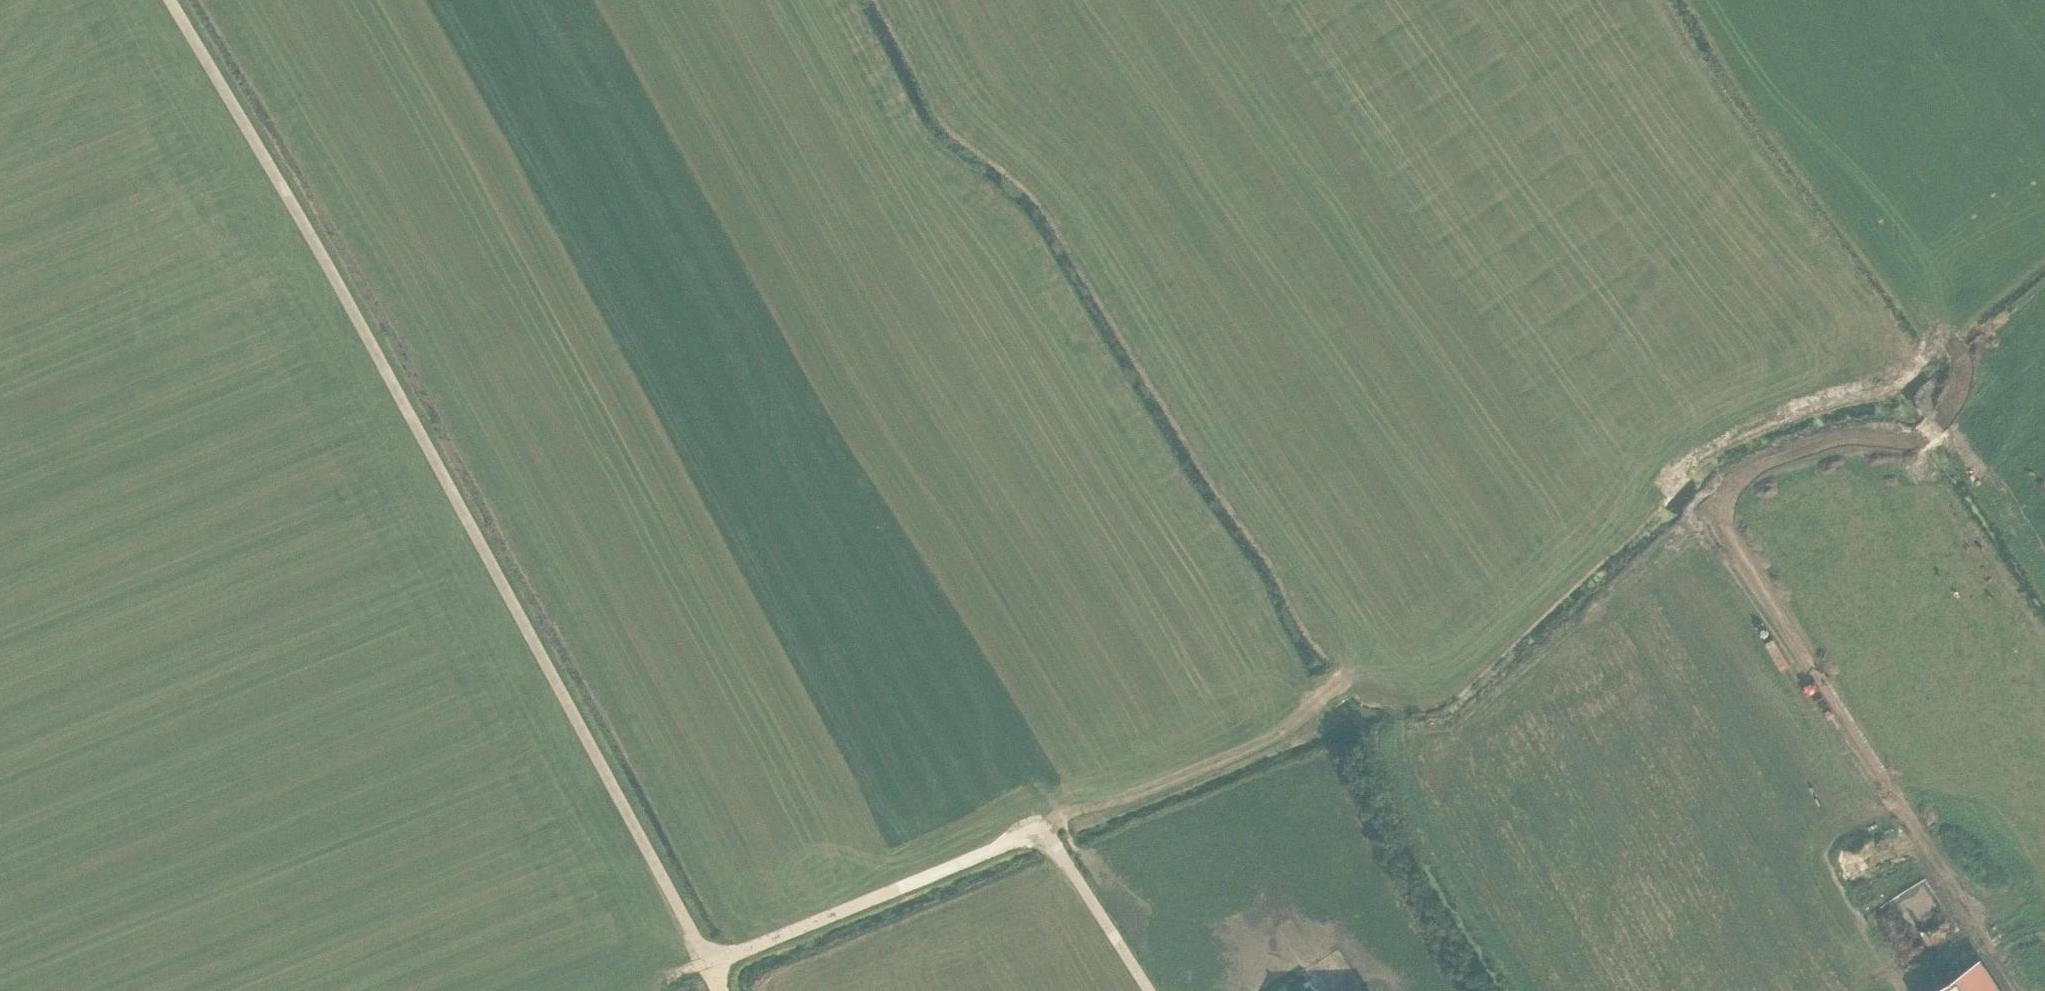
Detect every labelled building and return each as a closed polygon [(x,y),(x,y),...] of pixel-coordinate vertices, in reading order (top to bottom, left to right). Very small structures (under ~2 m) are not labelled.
[(1612,434),(1623,423),(1616,415),(1604,427),(1612,434)] [(1928,878),(1870,912),(1903,966),(1960,932),(1928,878)] [(1974,960),(1928,990),(1995,990),(1974,960)]
